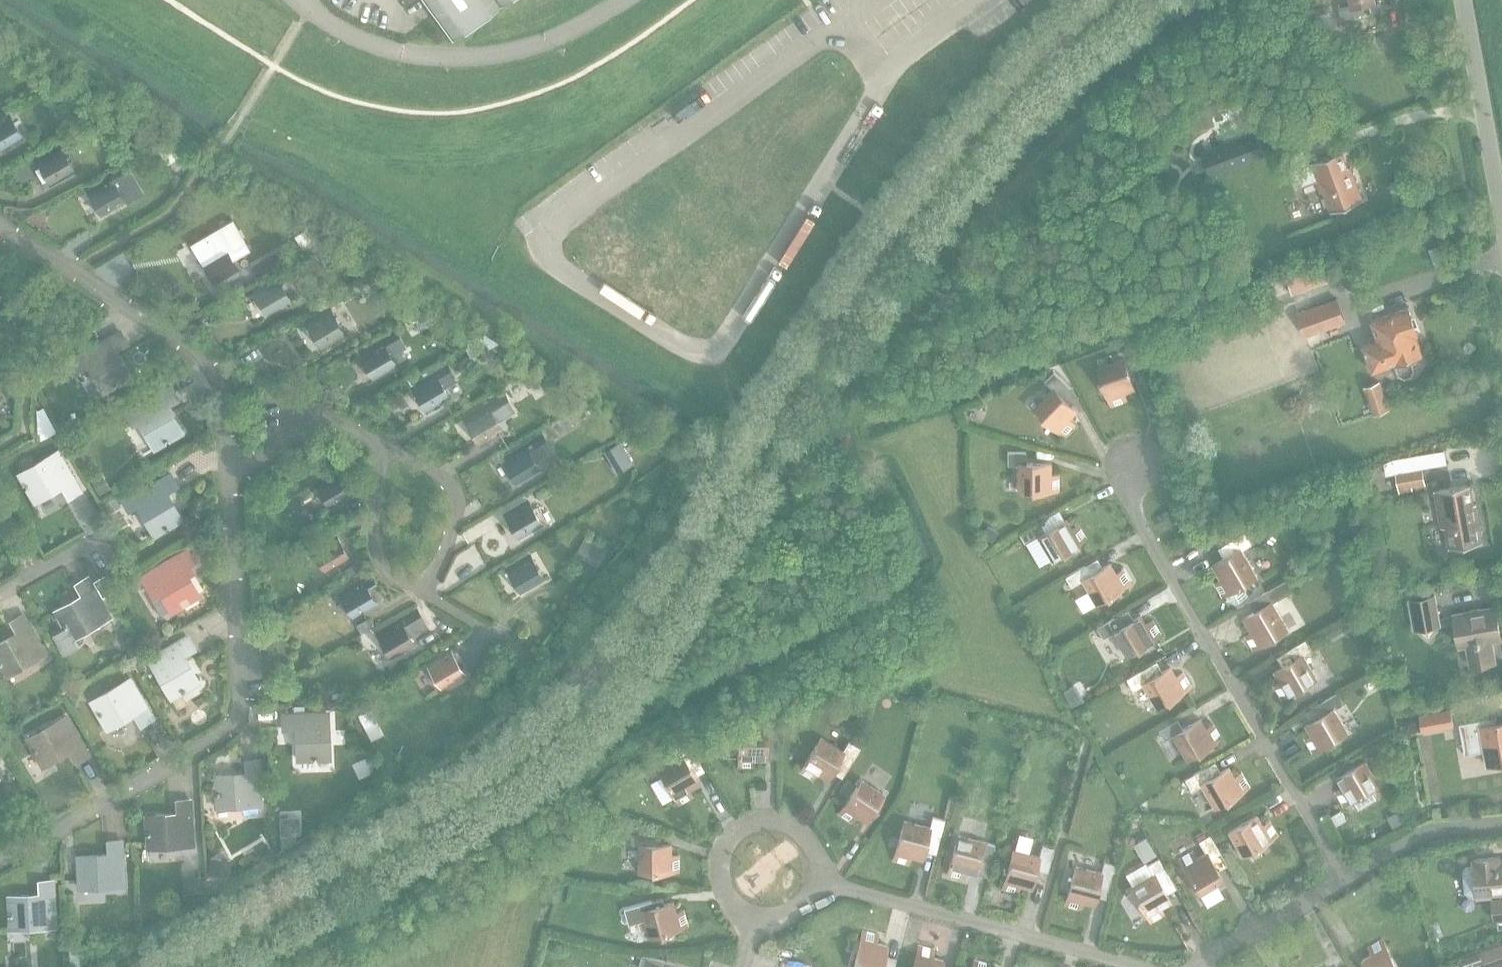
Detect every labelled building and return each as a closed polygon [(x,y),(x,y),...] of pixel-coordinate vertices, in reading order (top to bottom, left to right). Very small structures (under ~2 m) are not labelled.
[(451,38),(503,0),(424,0),(436,17),(451,38)] [(1352,6),(1341,9),(1343,18),(1365,13),(1363,4),(1376,1),(1375,0),(1351,0),(1352,6)] [(21,139),(6,113),(0,116),(0,151),(21,139)] [(1254,131),(1201,151),(1210,174),(1263,154),(1254,131)] [(36,159),(51,184),(73,171),(59,146),(36,159)] [(1350,164),(1347,166),(1341,150),(1309,162),(1315,179),(1324,176),(1329,188),(1323,190),(1330,211),(1363,198),(1350,164)] [(131,164),(88,189),(103,216),(125,202),(118,188),(138,177),(131,164)] [(200,257),(215,283),(237,270),(222,244),(200,257)] [(252,289),(267,314),(290,301),(275,275),(252,289)] [(1297,311),(1306,336),(1346,321),(1337,297),(1297,311)] [(1411,373),(1414,367),(1410,356),(1422,352),(1416,333),(1418,332),(1408,306),(1371,319),(1378,338),(1363,344),(1372,370),(1395,362),(1399,372),(1405,375),(1411,373)] [(305,321),(320,347),(343,334),(328,308),(305,321)] [(102,392),(130,376),(114,349),(126,343),(119,331),(73,357),(80,369),(86,366),(102,392)] [(358,353),(373,379),(396,366),(389,353),(404,344),(396,331),(358,353)] [(1098,367),(1112,406),(1127,400),(1124,393),(1134,389),(1123,358),(1098,367)] [(411,386),(426,411),(448,398),(441,386),(454,378),(447,366),(411,386)] [(1362,381),(1372,411),(1389,405),(1378,375),(1362,381)] [(154,448),(181,432),(165,405),(176,398),(169,387),(124,413),(131,425),(138,421),(154,448)] [(1035,407),(1064,435),(1075,424),(1069,418),(1077,411),(1054,388),(1035,407)] [(495,421),(514,411),(508,399),(489,410),(486,405),(464,418),(478,443),(501,430),(495,421)] [(42,406),(36,409),(37,431),(52,424),(42,406)] [(538,471),(533,461),(552,450),(546,440),(526,451),(523,446),(501,458),(516,484),(538,471)] [(1394,458),(1399,488),(1424,483),(1421,466),(1446,462),(1444,449),(1394,458)] [(67,498),(78,491),(56,452),(18,474),(34,501),(61,486),(67,498)] [(1017,490),(1058,490),(1058,474),(1050,474),(1050,463),(1017,463),(1017,490)] [(315,483),(329,507),(351,494),(337,470),(315,483)] [(153,535),(180,519),(165,493),(176,486),(169,474),(122,502),(127,512),(136,507),(153,535)] [(1476,502),(1474,503),(1470,483),(1434,489),(1437,509),(1448,507),(1451,524),(1445,525),(1449,547),(1483,541),(1476,502)] [(99,503),(105,514),(119,505),(114,495),(99,503)] [(504,514),(518,539),(541,525),(527,500),(504,514)] [(13,528),(0,504),(0,531),(2,534),(13,528)] [(1078,524),(1071,529),(1066,519),(1037,535),(1051,559),(1086,538),(1078,524)] [(1234,602),(1247,595),(1241,585),(1257,576),(1242,549),(1251,543),(1245,532),(1224,544),(1230,554),(1213,565),(1221,578),(1214,582),(1222,596),(1228,592),(1234,602)] [(312,547),(326,572),(349,559),(335,534),(312,547)] [(610,541),(606,548),(586,536),(575,553),(596,566),(598,563),(607,568),(620,546),(610,541)] [(148,572),(170,611),(197,595),(182,568),(193,562),(186,550),(148,572)] [(505,568),(520,594),(543,581),(528,555),(505,568)] [(1122,568),(1115,572),(1110,563),(1090,574),(1085,565),(1065,576),(1071,586),(1081,580),(1095,603),(1130,582),(1122,568)] [(54,610),(70,638),(109,616),(86,577),(75,584),(81,594),(54,610)] [(1244,635),(1253,649),(1288,629),(1272,601),(1295,587),(1290,577),(1249,601),(1255,611),(1243,618),(1251,631),(1244,635)] [(339,594),(353,619),(376,605),(362,581),(339,594)] [(1409,599),(1415,629),(1439,624),(1434,594),(1409,599)] [(1471,665),(1494,661),(1490,640),(1500,638),(1495,606),(1453,614),(1459,645),(1467,644),(1471,665)] [(1132,618),(1126,609),(1095,627),(1103,638),(1112,632),(1125,654),(1161,634),(1153,620),(1146,623),(1140,614),(1132,618)] [(5,675),(43,653),(21,614),(10,620),(16,632),(0,641),(0,666),(5,675)] [(415,646),(409,635),(426,625),(420,615),(403,625),(400,620),(376,634),(391,659),(415,646)] [(355,624),(360,632),(371,626),(366,618),(355,624)] [(148,659),(170,697),(197,681),(182,654),(193,647),(186,636),(148,659)] [(1273,685),(1281,698),(1316,678),(1303,655),(1313,650),(1307,638),(1286,650),(1292,661),(1274,671),(1280,681),(1273,685)] [(427,664),(441,689),(464,675),(449,651),(427,664)] [(1170,667),(1152,677),(1146,666),(1126,678),(1132,690),(1142,684),(1155,706),(1191,686),(1182,672),(1176,676),(1170,667)] [(139,723),(151,716),(128,678),(90,700),(106,727),(133,712),(139,723)] [(1304,738),(1312,752),(1347,731),(1335,709),(1345,703),(1338,691),(1317,703),(1323,714),(1305,724),(1311,734),(1304,738)] [(1419,714),(1422,730),(1453,724),(1450,709),(1419,714)] [(297,758),(329,757),(327,713),(282,715),(282,728),(296,727),(297,758)] [(766,738),(778,739),(778,714),(765,714),(765,726),(739,726),(738,767),(754,767),(754,759),(765,759),(766,738)] [(75,761),(88,753),(65,715),(27,737),(42,763),(68,748),(75,761)] [(1221,738),(1213,724),(1206,728),(1200,718),(1183,728),(1177,719),(1158,730),(1164,739),(1172,735),(1185,758),(1221,738)] [(1489,724),(1487,718),(1459,723),(1465,753),(1484,750),(1487,764),(1501,762),(1501,721),(1489,724)] [(848,741),(842,750),(820,737),(799,772),(813,780),(817,773),(826,779),(837,762),(847,768),(859,747),(848,741)] [(658,769),(679,805),(693,796),(689,790),(698,784),(688,767),(698,761),(686,740),(675,746),(681,756),(658,769)] [(215,774),(217,806),(260,804),(258,758),(245,759),(246,773),(215,774)] [(1353,799),(1359,807),(1375,798),(1370,789),(1378,784),(1365,761),(1336,777),(1342,787),(1335,791),(1343,805),(1353,799)] [(1228,767),(1211,777),(1205,767),(1184,779),(1191,790),(1200,784),(1213,807),(1249,786),(1241,772),(1234,776),(1228,767)] [(856,816),(865,822),(884,794),(861,779),(838,813),(852,822),(856,816)] [(146,814),(147,846),(192,844),(190,799),(176,800),(177,813),(146,814)] [(1269,821),(1262,825),(1256,815),(1228,832),(1242,855),(1277,834),(1269,821)] [(926,839),(938,843),(944,819),(932,816),(929,827),(904,820),(893,860),(908,864),(911,856),(921,859),(926,839)] [(678,855),(670,855),(670,844),(650,844),(650,834),(631,834),(631,844),(638,844),(638,871),(679,871),(678,855)] [(1223,881),(1211,861),(1221,855),(1209,834),(1198,841),(1205,853),(1197,858),(1192,851),(1179,859),(1199,894),(1223,881)] [(958,835),(947,874),(962,878),(965,871),(975,873),(979,859),(990,862),(994,844),(984,842),(958,835)] [(77,856),(78,887),(122,885),(120,840),(107,840),(108,854),(77,856)] [(1013,849),(1002,889),(1018,893),(1020,885),(1030,888),(1036,868),(1047,871),(1053,848),(1042,845),(1039,856),(1013,849)] [(1500,862),(1499,856),(1473,858),(1474,864),(1466,865),(1462,869),(1464,891),(1468,895),(1469,897),(1471,899),(1490,897),(1493,893),(1501,892),(1501,898),(1493,899),(1494,917),(1501,916),(1501,862),(1500,862)] [(1130,887),(1151,922),(1165,914),(1161,907),(1170,902),(1166,894),(1176,888),(1158,857),(1148,863),(1154,873),(1130,887)] [(1098,885),(1109,888),(1116,865),(1104,861),(1101,873),(1075,866),(1065,905),(1080,909),(1082,902),(1093,905),(1098,885)] [(8,896),(9,927),(54,925),(51,880),(38,881),(38,894),(8,896)] [(683,910),(675,912),(672,901),(641,910),(648,936),(687,925),(683,910)] [(896,958),(884,954),(887,945),(876,942),(878,934),(863,930),(853,966),(893,966),(896,958)] [(1367,966),(1398,966),(1381,938),(1368,947),(1372,953),(1362,959),(1367,966)] [(1501,961),(1501,944),(1461,958),(1464,966),(1484,966),(1501,961)] [(943,960),(932,957),(934,949),(919,945),(913,966),(941,966),(943,960)] [(664,960),(641,954),(638,966),(643,966),(662,966),(664,960)]
